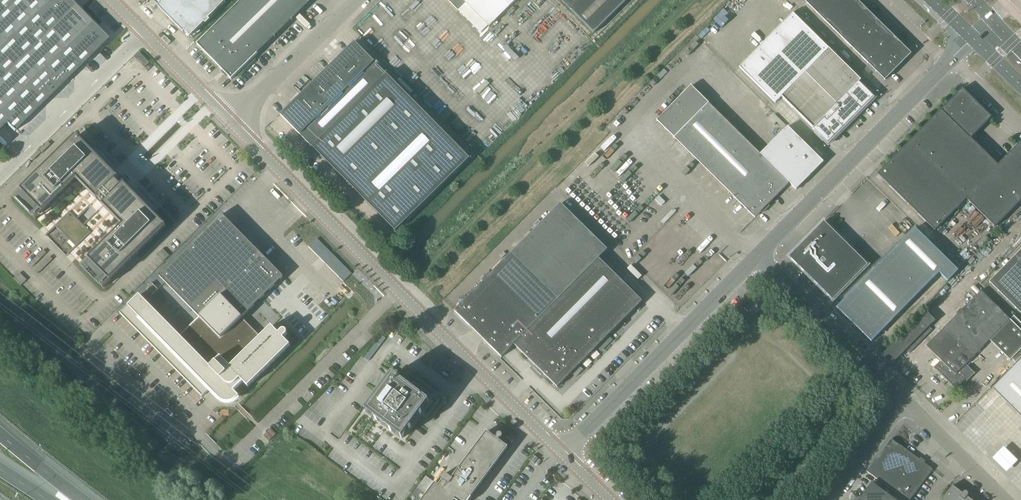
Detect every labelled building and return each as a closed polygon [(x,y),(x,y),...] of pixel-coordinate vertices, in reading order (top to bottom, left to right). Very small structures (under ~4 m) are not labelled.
[(6,124),(14,132),(108,39),(69,0),(0,0),(0,130),(6,124)] [(185,32),(190,38),(204,23),(206,25),(210,21),(208,19),(227,1),(225,0),(156,0),(160,5),(158,7),(183,33),(185,32)] [(197,45),(231,80),(309,3),(306,0),(242,0),(197,45)] [(458,11),(466,3),(489,27),(517,0),(447,0),(458,11)] [(593,34),(628,0),(560,0),(593,34)] [(859,5),(859,4),(859,3),(858,4),(856,1),(855,0),(804,0),(808,4),(807,4),(808,5),(816,12),(816,13),(817,13),(825,21),(824,21),(825,22),(825,21),(833,29),(833,30),(834,30),(842,37),(841,38),(842,39),(843,38),(850,46),(851,47),(856,52),(859,54),(858,55),(859,55),(867,63),(867,64),(867,63),(876,71),(875,71),(876,72),(884,79),(884,80),(885,80),(885,79),(891,73),(892,73),(893,72),(892,72),(900,64),(901,64),(902,63),(901,63),(909,55),(910,55),(911,54),(910,54),(909,54),(902,46),(901,45),(901,46),(893,38),(894,37),(893,37),(892,37),(884,30),(885,29),(884,28),(884,29),(876,21),(876,20),(875,20),(867,13),(868,12),(867,11),(867,12),(859,5)] [(864,77),(856,69),(796,10),(793,14),(739,68),(775,103),(781,97),(812,128),(813,128),(812,129),(828,145),(874,98),(858,83),(864,77)] [(354,43),(312,84),(280,115),(312,148),(395,232),(470,159),(354,43)] [(134,58),(144,68),(150,63),(139,53),(134,58)] [(708,104),(691,86),(657,121),(674,138),(749,212),(745,216),(745,217),(743,219),(748,224),(789,183),(796,190),(799,188),(809,179),(808,178),(823,163),(787,127),(760,155),(708,104)] [(878,175),(898,195),(982,110),(962,90),(878,175)] [(898,195),(935,231),(966,199),(994,227),(1020,200),(1020,148),(1018,145),(997,166),(970,139),(990,118),(982,110),(898,195)] [(119,179),(112,172),(77,137),(14,198),(15,200),(17,198),(40,214),(42,212),(43,213),(77,180),(123,226),(88,260),(89,261),(88,263),(103,286),(102,287),(103,289),(166,227),(124,185),(122,187),(116,181),(119,179)] [(557,388),(642,302),(599,259),(607,250),(560,204),(454,312),(501,358),(514,345),(557,388)] [(55,226),(76,247),(91,233),(83,225),(76,218),(70,211),(55,226)] [(210,390),(211,391),(220,400),(221,401),(222,401),(223,402),(224,403),(226,403),(227,403),(228,403),(230,403),(231,402),(232,402),(234,401),(235,401),(236,400),(239,397),(233,391),(242,382),(248,387),(290,346),(283,339),(286,336),(286,335),(287,335),(287,334),(287,333),(286,332),(286,331),(285,331),(284,330),(283,330),(282,331),(281,331),(278,334),(271,327),(261,337),(242,318),(283,278),(283,277),(260,253),(222,215),(221,215),(159,276),(159,277),(199,318),(180,337),(139,295),(120,314),(181,376),(202,397),(210,390)] [(840,238),(824,222),(789,257),(805,274),(811,268),(813,270),(813,271),(812,271),(812,272),(813,273),(814,273),(814,274),(815,274),(815,273),(816,273),(816,274),(811,279),(833,301),(867,265),(846,244),(845,245),(839,240),(840,238)] [(836,308),(871,342),(893,320),(939,273),(947,282),(958,271),(915,229),(873,271),(836,308)] [(29,265),(32,268),(46,253),(43,250),(29,265)] [(1016,257),(1015,257),(1015,258),(1007,266),(1007,265),(1006,266),(1007,267),(999,275),(998,274),(998,275),(990,283),(989,283),(990,284),(990,283),(998,291),(998,292),(999,292),(1007,299),(1006,300),(1007,301),(1008,300),(1015,308),(1016,309),(1020,313),(1020,252),(1016,257)] [(35,271),(38,274),(53,260),(50,257),(35,271)] [(146,289),(152,295),(158,289),(151,283),(146,289)] [(1013,317),(1010,320),(981,291),(926,347),(940,361),(933,368),(957,392),(974,374),(966,365),(989,341),(1010,361),(1011,359),(1015,363),(1020,357),(1020,324),(1013,317)] [(925,312),(883,355),(882,355),(891,364),(905,350),(909,354),(931,332),(927,328),(934,321),(925,312)] [(381,336),(364,358),(368,362),(385,339),(381,336)] [(992,390),(1020,418),(1020,360),(992,390)] [(391,376),(390,378),(385,385),(383,388),(383,387),(374,399),(372,402),(365,411),(365,412),(366,413),(374,420),(375,419),(377,421),(377,422),(389,430),(392,432),(391,432),(400,439),(401,439),(402,439),(403,439),(409,430),(411,427),(420,416),(420,415),(422,413),(429,404),(428,404),(429,403),(429,402),(428,402),(405,384),(405,385),(402,383),(402,382),(393,376),(392,375),(392,376),(391,376)] [(263,436),(269,441),(276,434),(270,429),(263,436)] [(477,445),(478,445),(470,456),(469,456),(468,456),(469,457),(461,468),(460,467),(460,468),(459,471),(458,470),(451,479),(446,475),(443,475),(441,478),(441,480),(442,481),(438,486),(435,483),(422,499),(469,499),(507,448),(498,441),(500,439),(501,439),(502,438),(502,437),(502,436),(502,435),(501,434),(500,434),(499,434),(498,434),(497,435),(497,436),(497,437),(495,439),(486,432),(486,433),(486,434),(478,444),(477,445)] [(904,499),(910,499),(932,470),(924,463),(925,462),(920,458),(919,460),(891,439),(867,472),(904,499)] [(529,461),(534,464),(538,459),(533,455),(529,461)] [(426,476),(419,486),(427,492),(434,482),(426,476)] [(859,499),(894,499),(872,483),(859,499)] [(970,499),(967,497),(968,496),(968,495),(968,494),(967,493),(966,492),(965,492),(964,492),(963,492),(963,493),(962,493),(962,494),(952,486),(944,497),(943,498),(943,499),(942,499),(970,499)]
